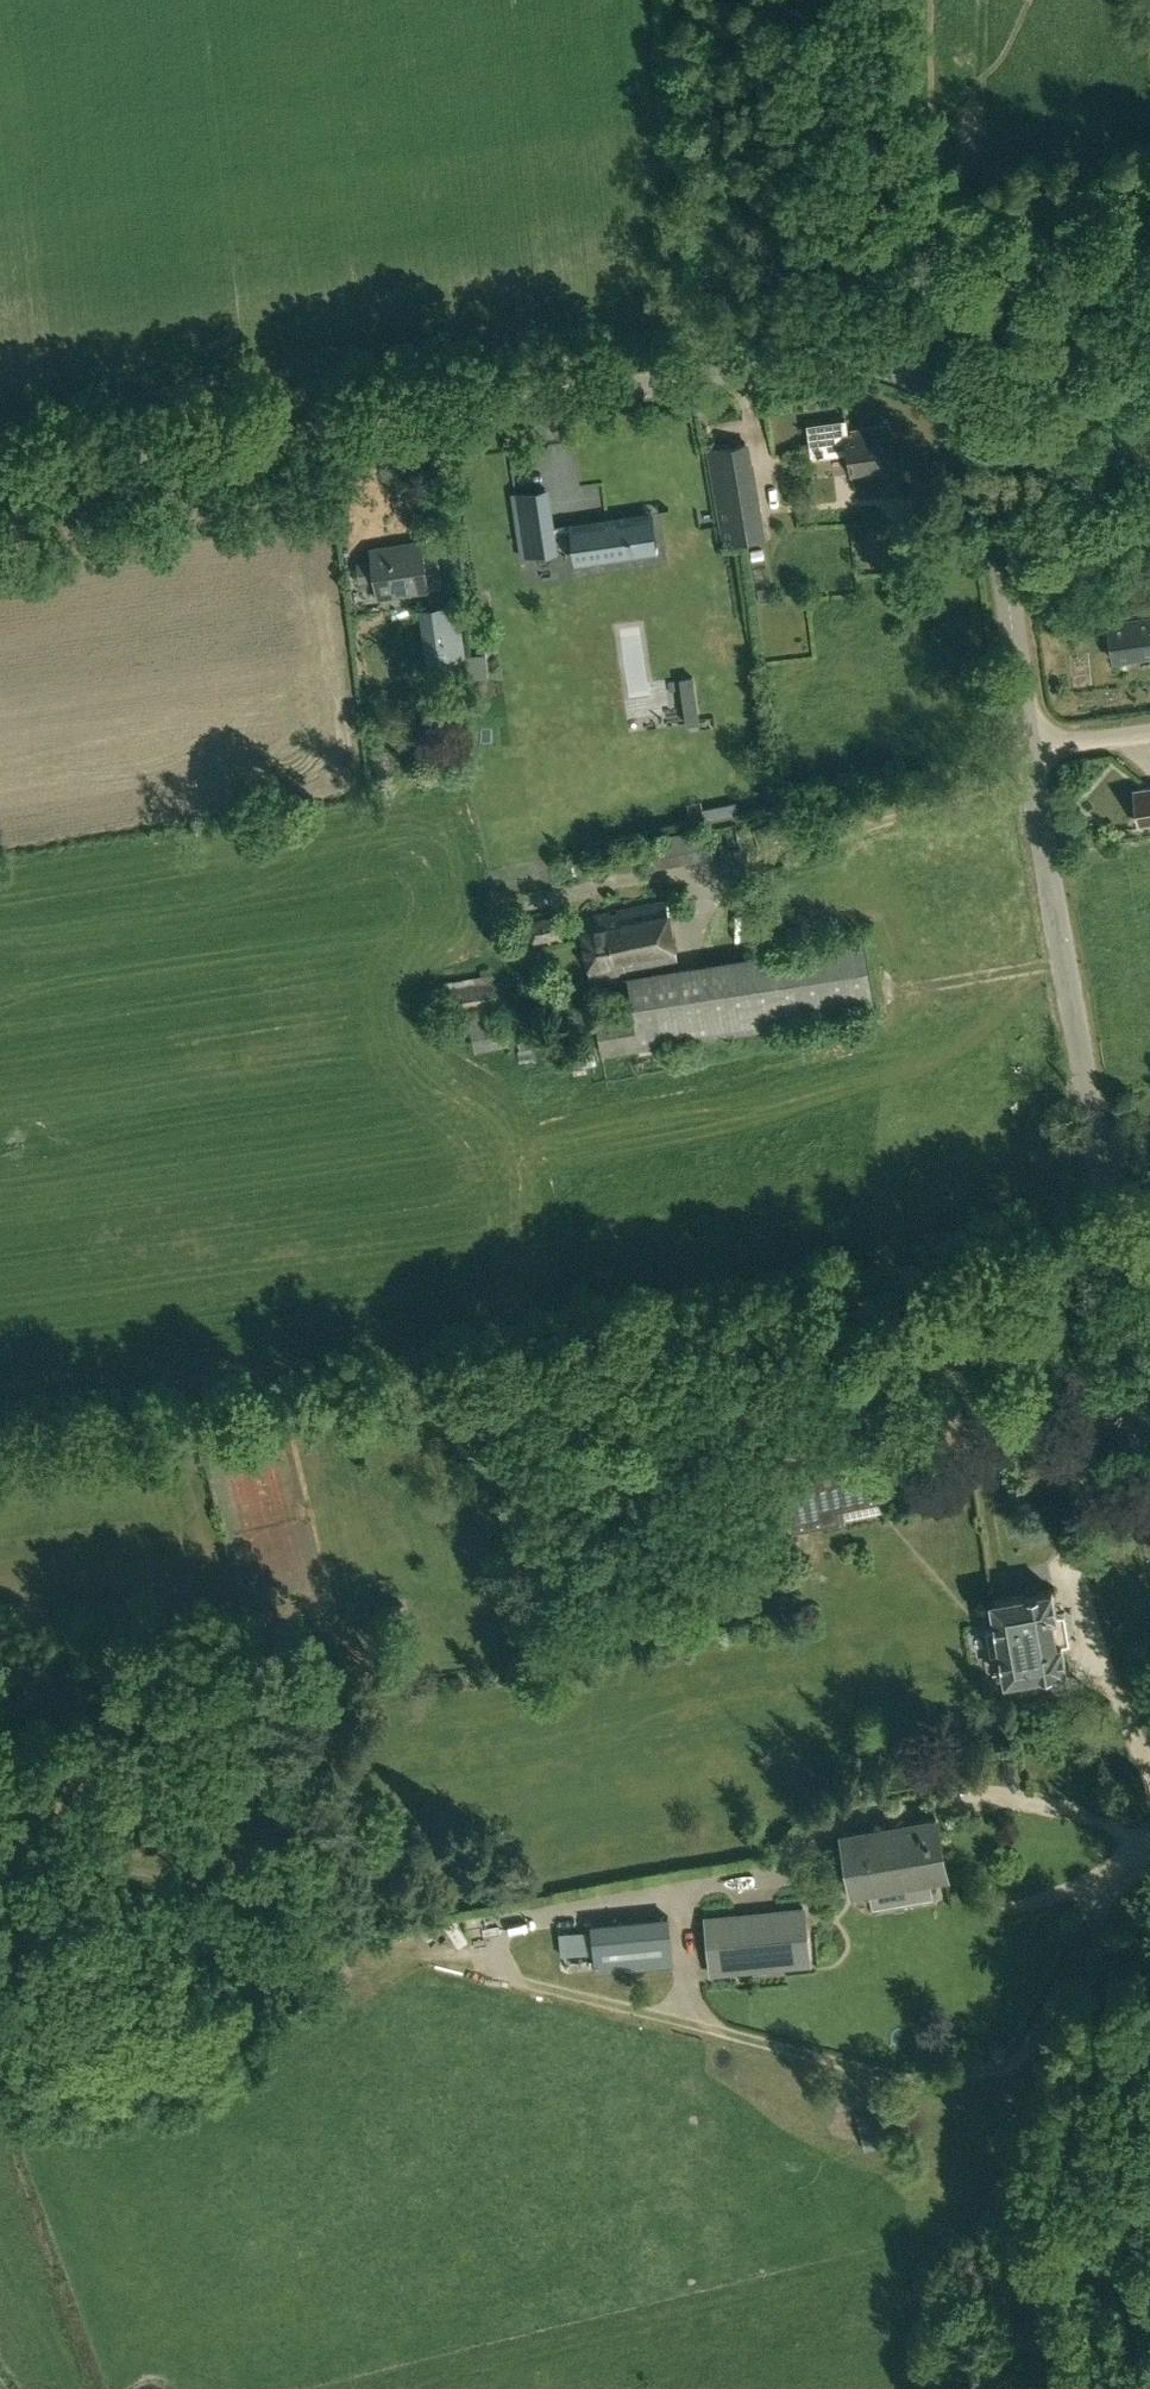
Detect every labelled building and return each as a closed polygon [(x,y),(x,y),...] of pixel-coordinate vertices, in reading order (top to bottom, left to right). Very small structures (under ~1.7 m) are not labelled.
[(848,419),(810,425),(815,457),(851,452),(854,474),(895,468),(889,428),(887,428),(887,424),(853,429),(854,433),(850,433),(848,419)] [(545,488),(515,493),(525,557),(555,553),(552,534),(572,531),(573,540),(586,538),(588,551),(629,546),(630,552),(657,547),(658,545),(653,510),(551,526),(545,488)] [(763,536),(756,496),(715,502),(722,543),(763,536)] [(378,580),(380,599),(432,591),(431,588),(444,586),(439,552),(426,554),(424,542),(373,550),(375,562),(360,565),(363,582),(378,580)] [(1112,621),(1118,661),(1149,656),(1149,615),(1112,621)] [(460,622),(427,626),(432,662),(465,657),(460,622)] [(682,700),(664,701),(658,634),(634,636),(643,732),(685,728),(682,700)] [(700,721),(694,675),(681,677),(687,723),(700,721)] [(1149,821),(1149,787),(1140,788),(1144,822),(1149,821)] [(681,962),(670,902),(584,918),(595,978),(681,962)] [(531,922),(535,944),(560,939),(555,917),(531,922)] [(629,976),(633,1003),(640,1047),(876,1010),(864,939),(629,976)] [(447,981),(453,1016),(498,1009),(493,982),(492,975),(447,981)] [(882,1497),(871,1444),(830,1452),(828,1439),(768,1450),(784,1528),(842,1518),(839,1505),(882,1497)] [(1004,1651),(1009,1679),(1070,1668),(1066,1643),(1074,1642),(1068,1612),(1060,1613),(1056,1588),(995,1599),(1000,1627),(989,1629),(993,1654),(1004,1651)] [(940,1815),(847,1832),(857,1889),(950,1872),(940,1815)] [(810,1951),(806,1912),(709,1921),(713,1960),(810,1951)] [(620,1919),(596,1921),(601,1973),(625,1970),(620,1919)] [(465,1947),(468,1931),(438,1925),(435,1941),(465,1947)]
